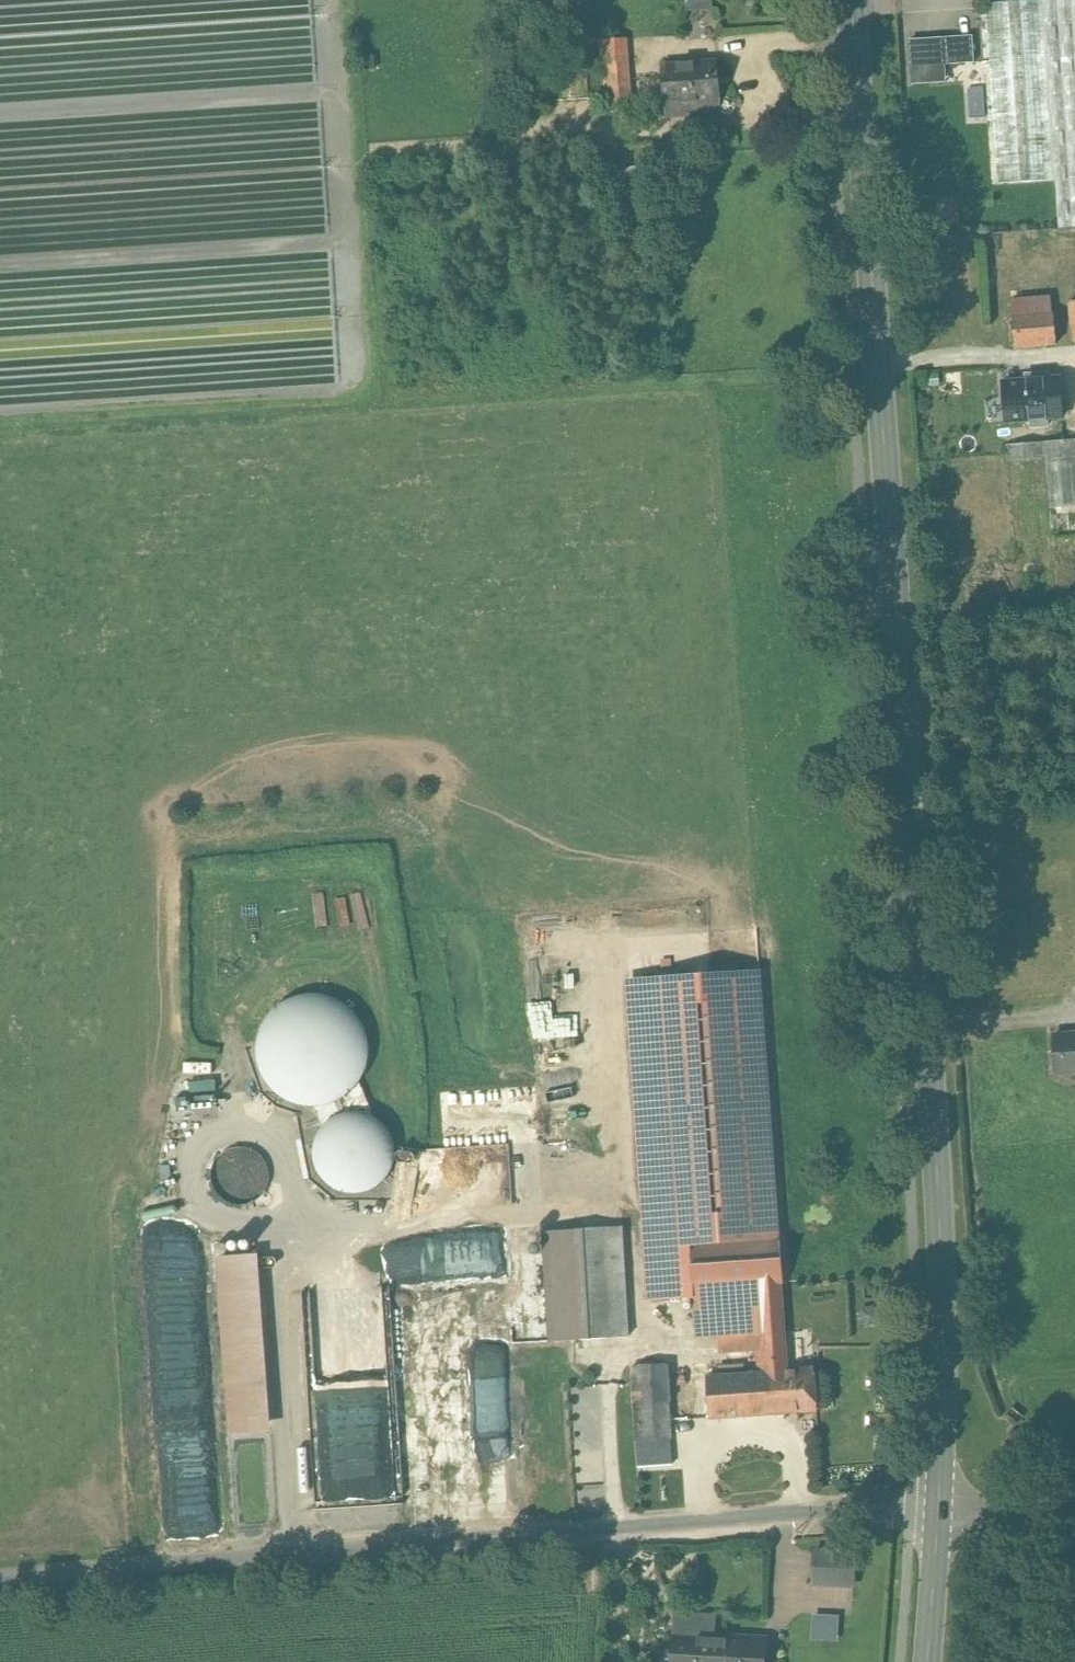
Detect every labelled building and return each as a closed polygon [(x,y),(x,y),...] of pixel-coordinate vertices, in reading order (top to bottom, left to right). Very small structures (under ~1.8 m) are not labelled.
[(688,11),(711,10),(710,0),(687,0),(688,11)] [(985,4),(997,184),(1055,180),(1043,0),(1039,0),(985,4)] [(1055,180),(1059,228),(1074,227),(1074,0),(1043,0),(1055,180)] [(972,36),(943,38),(945,65),(974,63),(972,36)] [(943,38),(928,39),(931,76),(946,75),(945,65),(943,38)] [(623,40),(601,41),(606,109),(628,108),(623,40)] [(716,62),(660,66),(662,104),(663,104),(664,117),(719,113),(718,100),(719,100),(716,62)] [(1057,315),(1014,318),(1016,349),(1059,346),(1057,315)] [(1061,382),(1006,385),(1008,423),(1031,422),(1031,428),(1048,427),(1048,421),(1063,420),(1061,382)] [(1004,445),(1020,618),(1074,613),(1074,440),(1004,445)] [(762,970),(627,979),(647,1301),(694,1298),(691,1246),(779,1240),(762,970)] [(1054,1036),(1057,1073),(1074,1071),(1074,1035),(1054,1036)] [(372,1115),(359,1084),(355,1089),(349,1094),(348,1095),(344,1098),(340,1100),(334,1103),(329,1104),(327,1105),(316,1107),(324,1126),(326,1124),(329,1121),(333,1118),(338,1116),(339,1115),(343,1113),(349,1112),(355,1112),(356,1111),(363,1112),(368,1114),(370,1115),(372,1115)] [(218,1095),(176,1098),(177,1111),(219,1108),(218,1095)] [(268,1187),(270,1176),(268,1165),(261,1156),(252,1149),(240,1147),(229,1150),(220,1156),(214,1166),(212,1177),(214,1188),(220,1197),(230,1204),(241,1206),(252,1203),(262,1197),(268,1187)] [(422,1150),(400,1147),(397,1165),(419,1168),(422,1150)] [(170,1165),(161,1166),(162,1177),(172,1176),(170,1165)] [(634,1227),(544,1233),(552,1343),(641,1337),(634,1227)] [(779,1240),(691,1246),(694,1298),(695,1312),(761,1308),(764,1345),(757,1346),(759,1374),(780,1372),(788,1372),(782,1284),(784,1284),(781,1240),(779,1240)] [(259,1255),(219,1257),(232,1433),(272,1431),(259,1255)] [(761,1308),(695,1312),(699,1350),(757,1346),(764,1345),(761,1308)] [(514,1327),(515,1341),(548,1339),(548,1325),(514,1327)] [(667,1364),(634,1366),(635,1384),(668,1382),(667,1364)] [(788,1372),(780,1372),(782,1412),(819,1409),(816,1370),(788,1372)] [(759,1374),(708,1377),(711,1417),(782,1412),(780,1372),(759,1374)] [(668,1382),(635,1384),(641,1467),(674,1465),(668,1382)] [(856,1553),(816,1551),(814,1583),(854,1586),(856,1553)] [(675,1635),(673,1661),(726,1661),(729,1639),(675,1635)] [(729,1639),(726,1661),(766,1661),(767,1641),(729,1639)]
